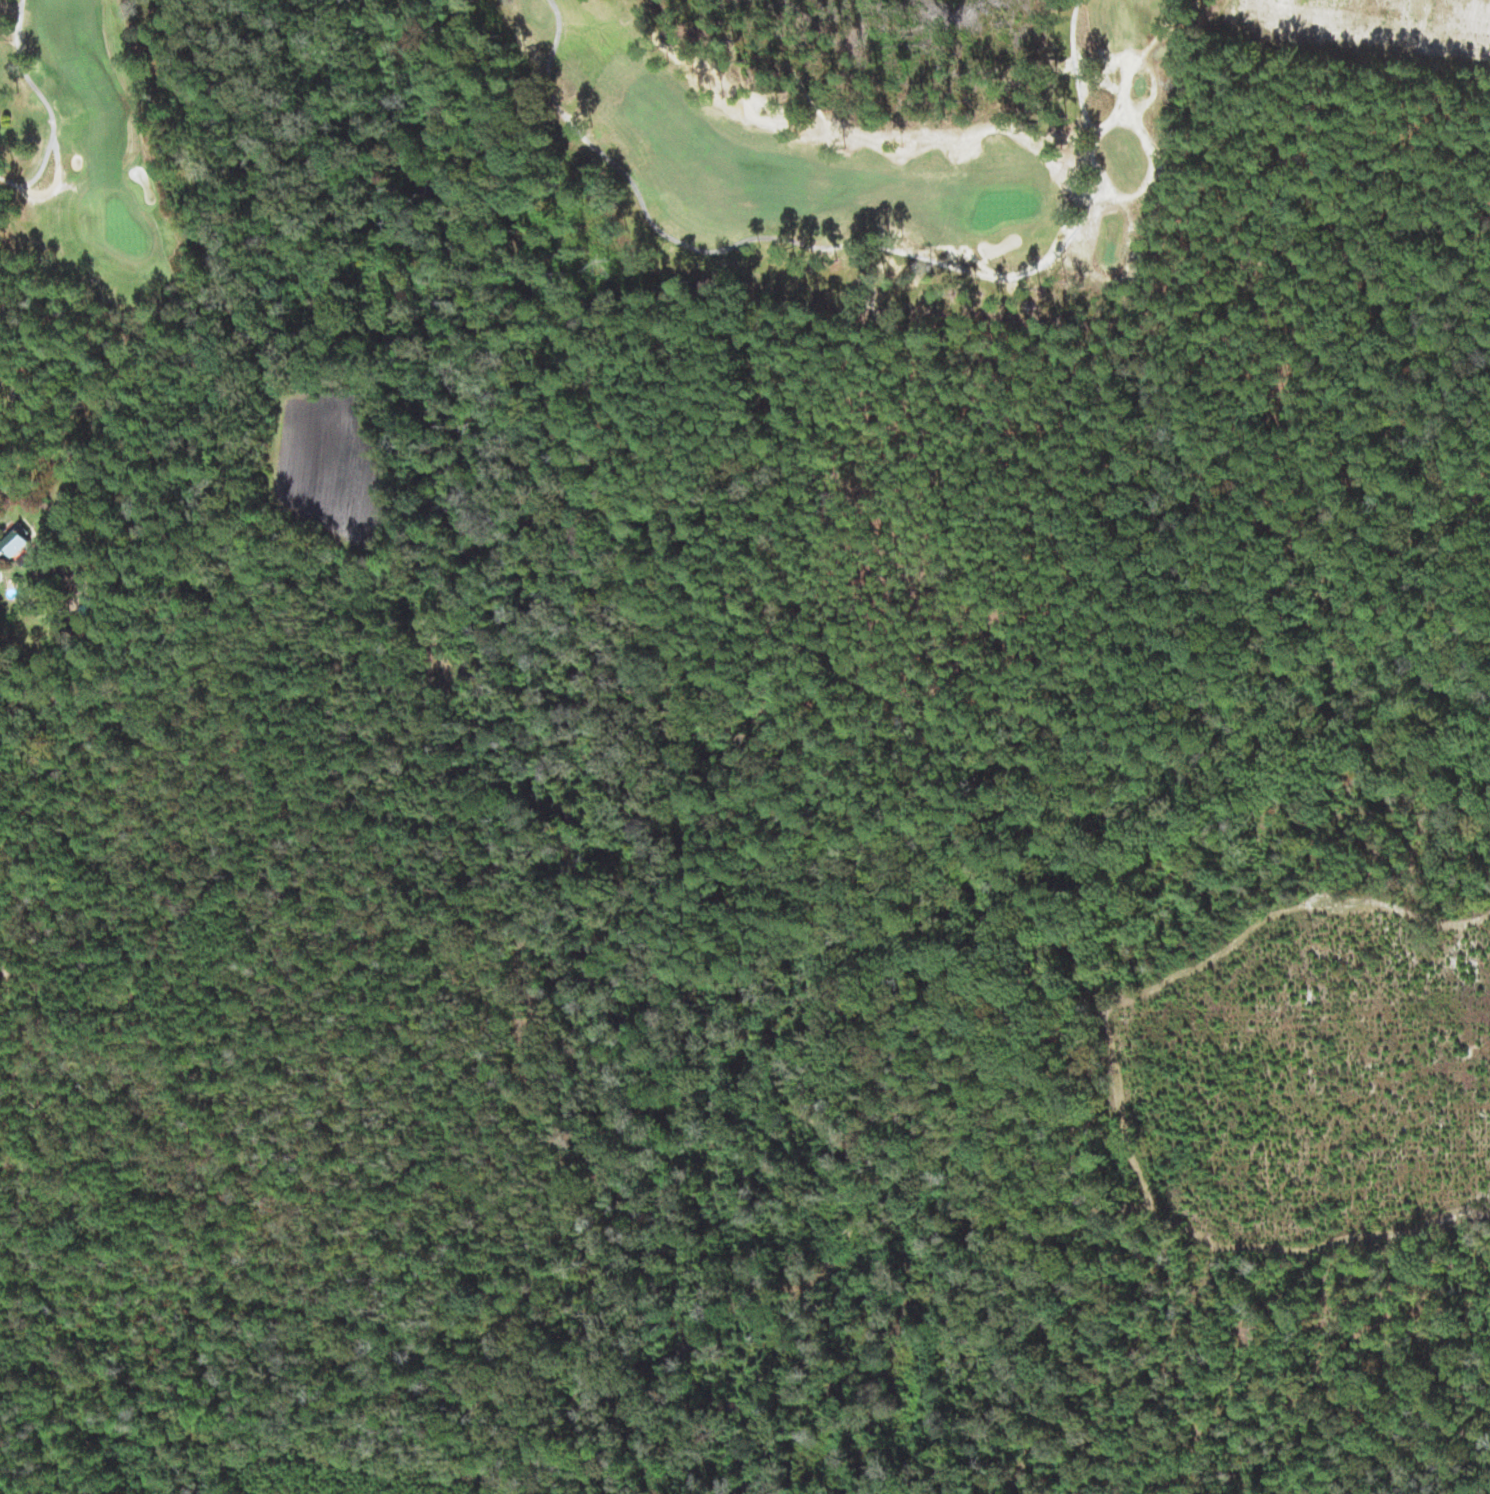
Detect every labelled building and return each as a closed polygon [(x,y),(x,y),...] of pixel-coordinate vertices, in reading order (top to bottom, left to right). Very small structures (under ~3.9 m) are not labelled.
[(7,550),(14,558),(34,540),(19,523),(0,539),(0,556),(7,550)]
